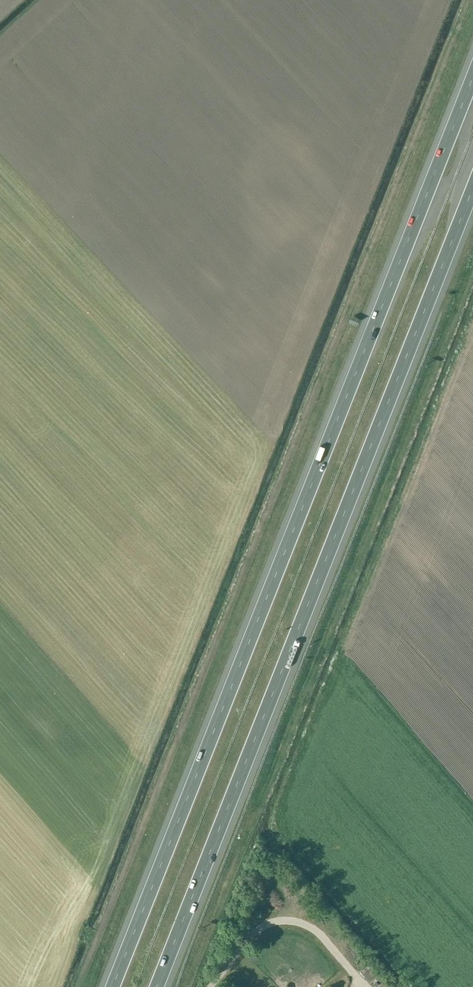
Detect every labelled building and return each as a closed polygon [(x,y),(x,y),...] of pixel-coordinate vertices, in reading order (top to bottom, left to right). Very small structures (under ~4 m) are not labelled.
[(369,964),(360,972),(364,977),(373,969),(369,964)]
